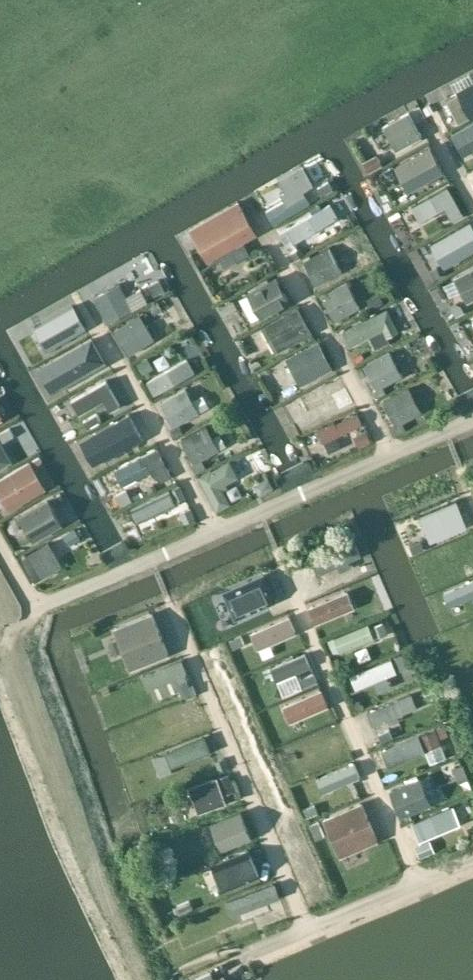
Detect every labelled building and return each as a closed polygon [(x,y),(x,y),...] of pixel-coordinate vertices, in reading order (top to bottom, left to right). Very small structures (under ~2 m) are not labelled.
[(446,100),(459,124),(472,116),(472,86),(446,100)] [(452,135),(463,157),(472,152),(472,123),(452,135)] [(434,140),(400,153),(412,181),(448,167),(443,154),(440,155),(434,140)] [(368,148),(372,161),(385,157),(381,144),(368,148)] [(423,212),(459,192),(450,176),(414,196),(423,212)] [(276,213),(312,194),(305,181),(269,200),(276,213)] [(290,215),(299,237),(344,218),(335,197),(290,215)] [(402,236),(417,227),(399,197),(384,206),(402,236)] [(238,201),(189,229),(207,260),(256,232),(238,201)] [(444,227),(451,240),(472,228),(472,214),(472,212),(444,227)] [(435,249),(449,241),(441,227),(427,235),(435,249)] [(452,240),(463,251),(471,243),(460,232),(452,240)] [(407,242),(423,271),(436,265),(420,235),(407,242)] [(317,285),(342,271),(329,248),(304,262),(317,285)] [(348,255),(353,267),(368,261),(362,249),(348,255)] [(441,275),(437,268),(429,272),(434,280),(441,275)] [(455,278),(468,301),(472,298),(472,269),(455,278)] [(261,316),(289,301),(277,278),(249,294),(261,316)] [(369,284),(374,298),(384,294),(379,280),(369,284)] [(360,307),(348,285),(324,298),(335,321),(360,307)] [(146,304),(117,317),(128,341),(157,327),(146,304)] [(299,310),(263,329),(269,340),(282,333),(288,344),(311,331),(299,310)] [(467,332),(461,317),(452,321),(458,336),(467,332)] [(103,360),(91,339),(46,365),(58,386),(103,360)] [(318,344),(289,360),(294,370),(293,370),(300,383),(326,370),(323,365),(328,363),(318,344)] [(191,350),(149,371),(156,385),(198,364),(191,350)] [(377,389),(402,375),(390,353),(364,367),(377,389)] [(419,381),(434,369),(428,362),(413,374),(419,381)] [(306,387),(320,412),(355,391),(341,367),(306,387)] [(86,380),(94,402),(120,392),(112,370),(86,380)] [(396,424),(421,411),(409,389),(385,402),(396,424)] [(174,426),(199,412),(186,390),(161,404),(174,426)] [(359,402),(320,420),(325,432),(365,415),(359,402)] [(144,439),(130,413),(91,434),(105,460),(144,439)] [(369,419),(356,425),(361,437),(374,431),(369,419)] [(207,427),(182,441),(194,463),(219,449),(207,427)] [(9,461),(0,445),(0,467),(9,461)] [(157,449),(115,470),(123,486),(151,471),(153,475),(157,473),(161,482),(172,477),(157,449)] [(216,499),(231,494),(224,476),(241,470),(235,452),(203,463),(216,499)] [(172,479),(132,493),(138,512),(179,499),(172,479)] [(33,538),(61,522),(48,500),(21,516),(33,538)] [(27,546),(39,569),(64,557),(52,533),(27,546)] [(456,579),(462,593),(472,588),(472,571),(456,579)] [(242,604),(274,590),(266,572),(234,585),(242,604)] [(347,592),(310,607),(316,622),(353,607),(347,592)] [(463,634),(472,630),(472,614),(458,620),(463,634)] [(335,625),(340,640),(376,629),(371,615),(335,625)] [(152,616),(117,629),(132,668),(167,654),(152,616)] [(289,617),(252,633),(259,648),(295,632),(289,617)] [(355,677),(400,666),(395,647),(360,656),(362,662),(351,664),(355,677)] [(144,665),(154,692),(180,682),(184,691),(198,686),(184,650),(144,665)] [(414,684),(370,701),(376,717),(434,695),(426,672),(412,677),(414,684)] [(300,679),(303,687),(318,682),(314,673),(300,679)] [(165,720),(178,717),(179,722),(206,716),(200,690),(160,699),(165,720)] [(321,690),(284,706),(290,721),(327,705),(321,690)] [(436,720),(384,740),(390,755),(428,741),(432,751),(445,745),(436,720)] [(174,758),(213,744),(206,727),(168,741),(174,758)] [(158,762),(172,758),(167,743),(153,747),(158,762)] [(193,779),(202,802),(228,792),(224,780),(235,776),(230,764),(193,779)] [(420,779),(391,791),(401,815),(431,802),(420,779)] [(401,825),(418,864),(472,839),(472,794),(401,825)] [(361,803),(324,819),(340,856),(377,840),(361,803)] [(318,813),(315,805),(304,809),(307,817),(318,813)] [(212,825),(222,848),(251,836),(241,813),(212,825)] [(310,825),(317,839),(324,836),(318,821),(310,825)] [(225,879),(262,867),(253,839),(216,851),(225,879)] [(234,903),(283,892),(279,876),(230,888),(234,903)]
